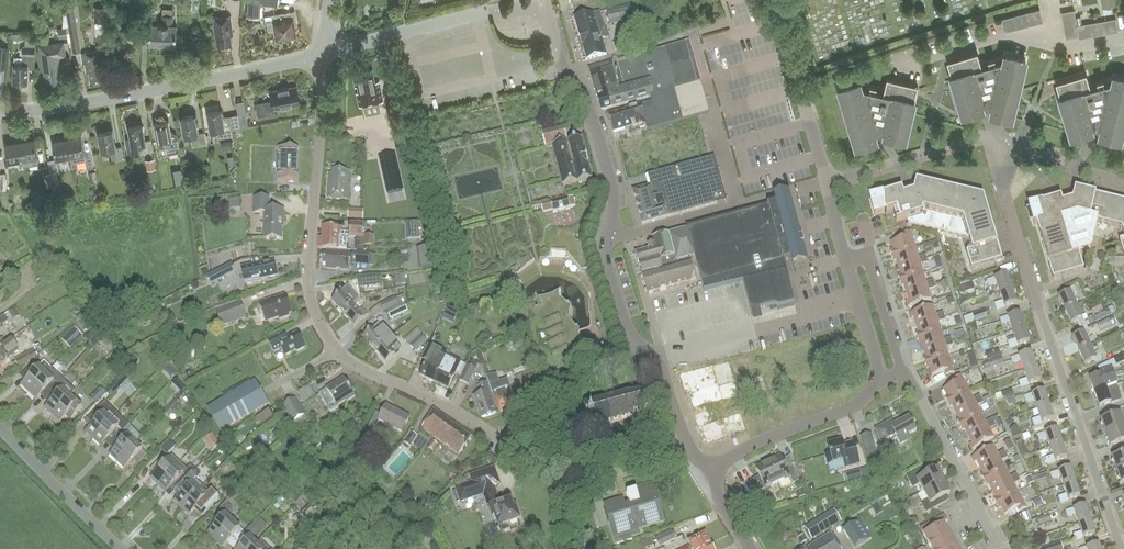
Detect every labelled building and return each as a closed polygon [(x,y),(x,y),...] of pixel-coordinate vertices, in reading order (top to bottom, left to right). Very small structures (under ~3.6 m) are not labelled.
[(261,4),(278,6),(278,0),(248,0),(247,3),(246,17),(260,18),(261,4)] [(1104,14),(1111,13),(1109,5),(1115,4),(1115,0),(1102,0),(1104,14)] [(126,3),(116,2),(115,14),(125,15),(126,3)] [(637,3),(607,10),(610,25),(640,18),(637,3)] [(94,7),(93,23),(105,23),(106,8),(94,7)] [(72,49),(79,48),(76,27),(74,9),(67,10),(69,28),(66,28),(69,43),(72,43),(72,49)] [(1039,9),(1033,11),(1036,24),(1043,22),(1039,9)] [(1061,12),(1062,19),(1075,17),(1074,10),(1061,12)] [(279,13),(279,14),(272,15),(273,20),(268,21),(269,30),(275,29),(276,38),(295,36),(293,21),(296,21),(295,11),(279,13)] [(1033,11),(1027,13),(1030,26),(1036,24),(1033,11)] [(587,60),(606,54),(602,39),(604,38),(602,30),(605,29),(600,12),(574,18),(587,60)] [(1020,14),(1023,27),(1030,26),(1027,13),(1020,14)] [(1020,14),(1014,16),(1017,29),(1023,27),(1020,14)] [(175,46),(176,26),(171,26),(172,15),(161,15),(161,25),(149,25),(148,44),(175,46)] [(229,33),(232,32),(229,16),(211,18),(215,47),(230,44),(229,33)] [(1014,16),(1007,18),(1011,30),(1017,29),(1014,16)] [(1076,23),(1075,17),(1062,19),(1063,25),(1076,23)] [(1004,32),(1011,30),(1007,18),(1001,19),(1004,32)] [(1109,20),(1111,33),(1117,32),(1115,19),(1109,20)] [(1104,34),(1111,33),(1109,20),(1102,21),(1104,34)] [(1098,35),(1104,34),(1102,21),(1096,22),(1098,35)] [(1091,36),(1098,35),(1096,22),(1089,23),(1091,36)] [(1064,32),(1077,30),(1076,25),(1076,23),(1063,25),(1064,32)] [(1083,24),(1085,37),(1091,36),(1089,23),(1083,24)] [(1077,30),(1078,36),(1078,38),(1085,37),(1083,24),(1076,25),(1077,30)] [(66,28),(58,29),(59,39),(67,38),(66,28)] [(1078,36),(1077,30),(1064,32),(1065,39),(1078,36)] [(23,55),(23,57),(14,57),(14,65),(13,65),(13,82),(27,83),(28,68),(34,69),(35,40),(25,40),(25,46),(23,46),(23,47),(20,49),(20,54),(23,55)] [(59,57),(66,56),(64,42),(38,46),(39,51),(37,51),(40,71),(44,70),(46,83),(62,80),(59,57)] [(686,42),(589,69),(602,110),(650,96),(697,83),(686,42)] [(1,67),(8,67),(10,49),(0,48),(0,80),(1,67)] [(91,82),(108,79),(103,49),(81,53),(83,64),(85,63),(85,68),(88,67),(91,82)] [(963,116),(983,111),(991,112),(990,115),(1011,120),(1025,59),(1005,54),(1003,61),(981,67),(977,52),(946,61),(963,116)] [(360,107),(383,102),(379,82),(375,83),(372,69),(353,74),(355,87),(358,86),(360,93),(357,93),(360,107)] [(1114,76),(1112,82),(1090,88),(1086,73),(1055,82),(1072,138),(1091,132),(1100,134),(1099,137),(1119,142),(1123,121),(1123,78),(1114,76)] [(904,142),(918,86),(887,78),(883,94),(861,88),(859,82),(839,88),(857,148),(877,142),(876,139),(884,137),(904,142)] [(618,112),(608,116),(612,127),(614,133),(624,129),(633,127),(634,129),(639,128),(641,128),(645,127),(645,126),(646,125),(647,131),(648,130),(698,116),(710,113),(701,82),(697,83),(650,96),(651,98),(652,102),(640,105),(640,104),(631,107),(618,111),(618,112)] [(272,100),(257,103),(256,104),(259,117),(278,113),(277,108),(300,103),(297,86),(271,91),(272,100)] [(243,99),(236,101),(238,114),(241,127),(248,126),(243,99)] [(220,139),(233,136),(230,125),(224,126),(221,110),(208,113),(211,132),(218,131),(220,139)] [(192,147),(206,144),(204,133),(198,134),(195,115),(181,118),(184,135),(190,134),(192,147)] [(160,148),(166,147),(168,153),(170,154),(181,152),(177,135),(171,136),(168,120),(155,123),(158,142),(159,142),(160,148)] [(128,127),(130,138),(125,139),(128,155),(153,151),(151,140),(145,141),(142,125),(128,127)] [(552,145),(563,186),(592,179),(581,138),(568,141),(564,126),(541,132),(546,147),(552,145)] [(112,160),(123,158),(121,146),(115,147),(112,130),(98,133),(102,152),(110,150),(112,160)] [(67,139),(71,159),(72,167),(78,167),(77,162),(85,161),(87,169),(93,167),(91,155),(85,156),(81,136),(67,139)] [(20,141),(24,167),(38,164),(37,157),(34,139),(20,141)] [(53,141),(56,159),(48,160),(50,174),(52,187),(59,186),(57,174),(60,173),(57,159),(65,157),(65,160),(71,159),(67,139),(53,141)] [(19,168),(24,167),(20,141),(6,144),(9,161),(18,160),(19,168)] [(278,174),(277,181),(298,182),(299,148),(278,147),(278,153),(281,153),(281,174),(278,174)] [(395,156),(379,159),(387,194),(403,190),(395,156)] [(672,168),(684,212),(727,201),(714,156),(712,157),(672,168)] [(157,169),(155,159),(145,160),(147,170),(157,169)] [(183,168),(174,169),(175,183),(184,183),(183,168)] [(677,215),(684,212),(672,168),(647,175),(651,186),(633,191),(642,224),(669,217),(677,214),(677,215)] [(349,200),(350,184),(349,184),(350,172),(333,170),(333,174),(330,174),(327,199),(349,200)] [(96,171),(88,173),(90,179),(97,178),(96,171)] [(44,175),(46,188),(52,187),(50,174),(44,175)] [(896,222),(910,218),(911,223),(907,225),(912,224),(968,237),(972,251),(966,252),(971,269),(1002,260),(984,198),(916,182),(914,192),(904,195),(902,190),(870,199),(875,216),(893,211),(896,222)] [(1084,270),(1079,254),(1091,250),(1090,250),(1098,224),(1122,230),(1123,235),(1123,202),(1075,190),(1073,201),(1063,203),(1061,198),(1029,208),(1034,224),(1036,224),(1053,279),(1084,270)] [(573,196),(568,197),(568,198),(541,205),(543,213),(553,210),(553,213),(571,208),(570,207),(576,206),(573,196)] [(241,198),(229,198),(229,212),(241,212),(241,198)] [(284,222),(284,210),(269,209),(269,198),(254,198),(254,213),(265,213),(264,239),(282,239),(282,222),(284,222)] [(649,249),(635,253),(641,273),(662,267),(662,265),(661,262),(694,254),(700,278),(704,290),(742,279),(750,312),(775,305),(776,308),(795,303),(787,269),(784,262),(806,256),(805,250),(791,200),(779,203),(779,202),(767,205),(696,225),(687,228),(687,229),(653,238),(654,243),(648,245),(649,249)] [(363,211),(348,210),(347,218),(363,219),(363,211)] [(363,238),(364,223),(350,222),(349,237),(363,238)] [(339,249),(341,227),(323,226),(323,238),(319,237),(318,248),(339,249)] [(892,256),(915,248),(910,232),(903,234),(904,238),(890,242),(893,250),(890,250),(892,256)] [(581,272),(589,270),(581,248),(582,243),(576,244),(574,237),(558,234),(548,259),(568,261),(569,260),(581,272)] [(433,246),(418,248),(421,268),(435,267),(433,246)] [(915,248),(892,256),(894,261),(896,260),(898,267),(926,259),(925,255),(918,257),(915,248)] [(352,252),(352,254),(349,254),(349,252),(327,251),(327,254),(323,254),(322,264),(326,264),(326,268),(337,269),(348,270),(349,258),(351,259),(351,263),(375,264),(375,254),(369,253),(352,252)] [(513,272),(517,273),(534,260),(530,255),(517,261),(513,272)] [(690,257),(662,265),(662,267),(641,273),(647,293),(690,280),(694,273),(690,257)] [(926,259),(898,267),(901,275),(898,276),(900,281),(923,274),(920,265),(928,263),(926,259)] [(265,262),(256,264),(241,268),(245,285),(259,282),(259,280),(277,276),(274,262),(265,264),(265,262)] [(206,268),(200,271),(203,277),(209,275),(206,268)] [(220,270),(213,273),(217,281),(224,278),(220,270)] [(923,274),(900,281),(901,286),(904,285),(906,292),(934,284),(933,280),(926,282),(923,274)] [(996,284),(999,291),(1011,287),(1006,274),(995,278),(994,277),(986,280),(989,286),(996,284)] [(380,276),(366,278),(367,287),(381,285),(380,276)] [(941,282),(944,290),(950,288),(947,280),(941,282)] [(972,282),(958,286),(961,293),(974,289),(972,282)] [(935,288),(934,284),(906,292),(908,300),(906,301),(908,306),(931,299),(928,290),(935,288)] [(570,307),(564,300),(560,295),(560,287),(558,286),(556,290),(544,291),(537,296),(536,293),(534,292),(536,299),(533,339),(537,347),(531,351),(535,361),(550,369),(569,359),(572,364),(576,361),(576,332),(569,319),(570,307)] [(1011,287),(999,291),(1002,301),(995,304),(997,310),(1005,307),(1004,306),(1016,302),(1011,287)] [(1065,312),(1077,306),(1072,296),(1076,294),(1073,287),(1067,290),(1068,292),(1058,297),(1065,312)] [(2,300),(9,294),(5,289),(0,293),(0,302),(2,300)] [(332,301),(343,313),(353,305),(347,299),(351,295),(346,289),(332,301)] [(396,296),(381,303),(385,312),(385,311),(399,305),(407,301),(404,294),(397,298),(396,296)] [(291,313),(286,300),(285,295),(274,299),(274,298),(260,303),(266,322),(291,313)] [(216,309),(222,327),(247,318),(241,300),(216,309)] [(353,305),(343,313),(355,326),(368,314),(362,308),(359,311),(353,305)] [(399,305),(385,311),(389,320),(391,319),(403,314),(399,305)] [(914,317),(916,325),(944,316),(943,312),(936,314),(933,305),(909,313),(911,318),(914,317)] [(1086,314),(1081,316),(1077,306),(1065,312),(1071,324),(1077,321),(1080,328),(1086,325),(1083,321),(1088,318),(1086,314)] [(15,308),(11,311),(15,317),(20,314),(15,308)] [(1108,308),(1094,315),(1096,320),(1111,314),(1108,308)] [(466,310),(463,311),(459,312),(461,320),(466,318),(469,317),(466,310)] [(967,325),(988,318),(985,310),(964,317),(967,325)] [(87,313),(77,318),(84,332),(94,327),(87,313)] [(173,322),(169,313),(160,317),(164,326),(173,322)] [(1009,322),(1012,331),(1024,327),(1020,313),(1008,317),(1008,316),(1000,319),(1002,325),(1009,322)] [(0,317),(0,321),(3,324),(8,320),(4,314),(0,317)] [(1093,315),(1088,318),(1091,324),(1096,321),(1093,315)] [(945,320),(944,316),(916,325),(918,332),(916,333),(917,338),(941,331),(938,322),(945,320)] [(1097,323),(1101,331),(1117,323),(1114,316),(1097,323)] [(375,349),(384,341),(379,334),(383,331),(377,324),(364,336),(375,349)] [(75,327),(68,333),(77,342),(83,336),(75,327)] [(1012,331),(1014,336),(1006,339),(1010,349),(1018,346),(1017,345),(1029,341),(1024,327),(1012,331)] [(1079,351),(1090,346),(1086,337),(1090,335),(1087,328),(1081,330),(1082,333),(1072,337),(1079,351)] [(964,330),(955,333),(957,339),(965,337),(964,330)] [(488,331),(480,335),(484,342),(492,338),(488,331)] [(943,340),(941,331),(917,338),(919,343),(921,342),(924,350),(952,341),(951,337),(943,340)] [(84,337),(95,347),(101,341),(93,332),(88,333),(84,337)] [(283,333),(280,334),(268,340),(275,352),(281,348),(285,356),(297,350),(297,351),(305,347),(297,333),(286,339),(283,333)] [(421,334),(410,344),(415,350),(426,340),(421,334)] [(105,337),(100,343),(109,352),(115,346),(105,337)] [(390,347),(384,341),(375,349),(386,362),(399,350),(394,343),(390,347)] [(925,363),(949,356),(946,347),(953,345),(952,341),(924,350),(926,357),(923,358),(925,363)] [(421,359),(424,361),(427,362),(420,375),(434,382),(441,369),(444,362),(448,354),(429,345),(421,359)] [(8,346),(0,351),(0,368),(6,363),(4,360),(13,353),(8,346)] [(1094,354),(1090,346),(1079,351),(1085,364),(1095,360),(1096,362),(1102,359),(1098,352),(1094,354)] [(999,349),(980,355),(982,362),(1001,356),(999,349)] [(33,350),(15,360),(19,367),(37,356),(33,350)] [(1020,361),(1023,370),(1035,366),(1031,352),(1019,356),(1019,355),(1011,358),(1013,364),(1020,361)] [(1113,358),(1116,365),(1123,361),(1123,353),(1113,358)] [(466,365),(461,362),(461,361),(448,354),(444,362),(441,369),(434,382),(448,389),(455,374),(461,376),(466,365)] [(954,373),(949,356),(925,363),(927,368),(929,368),(932,375),(945,371),(946,375),(954,373)] [(982,363),(984,370),(1004,363),(1001,357),(982,363)] [(468,384),(478,363),(472,360),(469,366),(467,365),(460,380),(468,384)] [(738,396),(730,360),(678,372),(683,394),(687,393),(690,407),(738,396)] [(976,360),(969,362),(971,369),(978,366),(976,360)] [(21,385),(29,392),(47,373),(52,368),(44,361),(39,367),(34,362),(29,368),(34,372),(21,385)] [(168,363),(162,369),(166,372),(171,366),(168,363)] [(1035,366),(1023,370),(1027,379),(1019,382),(1021,388),(1029,385),(1028,384),(1040,380),(1035,366)] [(29,392),(36,399),(49,386),(53,390),(64,380),(52,368),(47,373),(29,392)] [(1101,374),(1089,378),(1094,392),(1106,388),(1115,385),(1117,384),(1112,369),(1109,371),(1101,373),(1101,374)] [(511,388),(510,388),(507,379),(499,381),(497,374),(486,376),(499,412),(517,406),(511,388)] [(945,398),(947,402),(969,391),(961,375),(953,379),(955,383),(943,389),(947,396),(945,398)] [(522,395),(543,388),(539,376),(518,384),(522,395)] [(319,393),(324,401),(330,412),(338,407),(337,406),(346,400),(347,401),(355,396),(344,378),(319,393)] [(52,415),(71,396),(63,389),(68,384),(64,380),(53,390),(58,395),(45,408),(52,415)] [(221,431),(268,403),(255,380),(208,408),(221,431)] [(182,383),(177,388),(182,393),(187,388),(182,383)] [(484,418),(496,413),(486,383),(478,386),(480,395),(474,397),(481,416),(484,418)] [(111,398),(120,388),(116,384),(107,394),(111,398)] [(298,391),(305,401),(314,394),(308,385),(298,391)] [(1106,388),(1094,392),(1099,407),(1111,403),(1120,400),(1115,385),(1106,388)] [(105,393),(100,388),(90,398),(95,403),(105,393)] [(995,394),(997,400),(1014,394),(1012,389),(995,394)] [(590,428),(590,429),(591,429),(591,428),(613,422),(635,416),(635,414),(642,412),(642,413),(643,412),(643,411),(648,406),(650,406),(650,405),(655,404),(654,402),(649,403),(647,397),(647,396),(647,395),(648,390),(646,390),(644,395),(638,394),(638,393),(636,393),(636,394),(630,395),(629,393),(585,406),(585,405),(583,405),(584,406),(583,406),(590,428)] [(973,399),(969,391),(947,402),(950,407),(952,406),(956,413),(982,399),(980,395),(973,399)] [(1034,400),(1037,409),(1049,405),(1044,391),(1032,395),(1032,394),(1024,397),(1026,403),(1034,400)] [(83,407),(78,403),(71,396),(52,415),(60,422),(66,416),(70,420),(83,407)] [(305,414),(295,398),(281,406),(291,423),(305,414)] [(171,404),(164,413),(169,418),(177,409),(181,404),(176,399),(171,404)] [(983,403),(982,399),(956,413),(959,420),(957,421),(959,426),(981,414),(977,406),(983,403)] [(85,422),(91,427),(86,432),(94,439),(112,420),(107,415),(108,414),(108,405),(109,405),(105,401),(85,422)] [(376,412),(370,424),(366,432),(372,436),(380,421),(402,432),(410,417),(386,405),(381,415),(376,412)] [(1049,405),(1037,409),(1040,418),(1032,421),(1034,427),(1042,424),(1042,423),(1053,419),(1049,405)] [(701,445),(724,437),(714,407),(701,412),(700,407),(693,409),(695,413),(691,414),(701,445)] [(269,410),(257,417),(262,425),(274,418),(269,410)] [(459,455),(471,437),(434,410),(422,428),(447,445),(449,446),(449,447),(459,455)] [(985,422),(981,414),(959,426),(962,430),(964,429),(968,436),(994,422),(992,419),(985,422)] [(1106,433),(1123,427),(1123,426),(1120,414),(1101,420),(1106,433)] [(892,420),(880,426),(874,429),(881,444),(895,436),(900,445),(910,439),(908,435),(916,430),(909,417),(894,425),(892,420)] [(999,427),(1004,425),(1001,419),(994,422),(996,426),(998,425),(999,427)] [(124,431),(112,420),(94,439),(101,446),(114,433),(118,437),(124,431)] [(994,422),(968,436),(972,443),(969,444),(972,449),(994,438),(989,429),(996,426),(994,422)] [(129,426),(124,431),(118,437),(123,441),(110,455),(118,462),(136,443),(141,437),(129,426)] [(1016,426),(1010,429),(1014,436),(1020,433),(1016,426)] [(1106,433),(1110,446),(1123,441),(1123,427),(1106,433)] [(1047,439),(1050,448),(1062,444),(1057,430),(1045,434),(1045,433),(1037,435),(1039,441),(1047,439)] [(410,447),(418,436),(411,431),(403,442),(410,447)] [(220,444),(212,433),(205,439),(212,449),(220,444)] [(176,445),(170,439),(160,449),(167,455),(176,445)] [(432,440),(427,447),(434,451),(438,444),(432,440)] [(845,469),(857,466),(852,450),(845,452),(842,440),(827,444),(830,453),(825,454),(828,465),(843,461),(845,469)] [(1011,441),(1005,444),(1009,452),(1015,449),(1012,443),(1011,441)] [(1023,442),(1017,445),(1023,457),(1029,454),(1023,442)] [(136,443),(118,462),(125,469),(138,455),(142,460),(148,454),(143,450),(136,443)] [(1062,444),(1050,448),(1053,457),(1045,459),(1047,465),(1055,463),(1055,462),(1067,458),(1062,444)] [(976,461),(980,468),(1006,454),(1004,450),(997,454),(993,446),(971,457),(974,462),(976,461)] [(879,460),(876,451),(864,454),(867,464),(879,460)] [(1117,470),(1123,468),(1123,453),(1112,457),(1117,470)] [(1008,458),(1006,454),(980,468),(983,475),(981,476),(984,481),(1005,469),(1001,461),(1008,458)] [(151,479),(158,486),(180,463),(172,456),(168,460),(164,455),(158,461),(163,465),(151,479)] [(768,463),(778,483),(790,477),(793,483),(798,480),(793,468),(787,471),(781,457),(768,463)] [(158,486),(165,493),(178,479),(187,488),(175,501),(182,508),(203,485),(197,479),(201,475),(191,465),(187,469),(180,463),(158,486)] [(760,491),(778,483),(768,463),(756,469),(759,476),(748,483),(755,495),(760,491)] [(500,505),(494,487),(500,485),(494,468),(471,476),(473,483),(456,488),(457,491),(453,492),(457,501),(460,500),(461,502),(484,494),(493,519),(496,518),(501,533),(511,530),(509,524),(520,520),(513,500),(500,505)] [(1060,477),(1063,486),(1075,482),(1070,468),(1058,472),(1058,471),(1050,473),(1052,479),(1060,477)] [(913,488),(917,485),(921,493),(923,491),(924,492),(943,481),(937,469),(923,476),(920,469),(906,476),(913,488)] [(1010,477),(1005,469),(984,481),(986,485),(989,484),(992,491),(1018,477),(1016,474),(1010,477)] [(1045,471),(1033,475),(1035,482),(1048,478),(1045,471)] [(854,472),(845,474),(848,483),(856,481),(854,472)] [(230,476),(219,487),(227,494),(238,483),(230,476)] [(1031,476),(1026,478),(1030,485),(1035,483),(1031,476)] [(1020,481),(1018,477),(992,491),(996,498),(994,499),(996,504),(1018,492),(1013,484),(1020,481)] [(950,493),(943,481),(924,492),(928,499),(921,503),(926,513),(939,506),(936,500),(950,493)] [(1075,482),(1063,486),(1066,495),(1058,497),(1060,503),(1068,501),(1068,500),(1080,496),(1075,482)] [(203,485),(182,508),(189,515),(195,509),(202,515),(219,497),(212,491),(211,492),(203,485)] [(626,493),(630,504),(625,506),(622,499),(604,504),(614,536),(664,521),(653,485),(626,493)] [(802,488),(796,490),(799,498),(805,495),(802,488)] [(1018,492),(996,504),(999,509),(1001,507),(1005,515),(1017,508),(1019,512),(1026,508),(1018,492)] [(1032,501),(1035,508),(1043,504),(1040,497),(1032,501)] [(227,503),(221,510),(215,516),(220,520),(208,533),(215,540),(233,521),(230,518),(231,517),(231,516),(232,515),(232,514),(232,512),(232,511),(232,510),(232,509),(231,508),(231,506),(227,503)] [(308,505),(301,512),(299,514),(293,519),(298,525),(300,524),(303,527),(306,524),(309,521),(308,520),(316,512),(308,505)] [(1075,514),(1078,523),(1090,519),(1085,505),(1074,509),(1073,508),(1065,511),(1067,517),(1075,514)] [(833,510),(805,527),(812,538),(840,521),(833,510)] [(1036,518),(1038,522),(1038,525),(1051,521),(1049,514),(1036,518)] [(920,528),(923,534),(931,548),(957,548),(944,524),(948,522),(944,515),(920,528)] [(913,517),(909,519),(912,525),(919,521),(917,518),(913,517)] [(245,533),(240,538),(244,542),(238,548),(252,548),(257,544),(253,540),(267,525),(259,518),(245,533)] [(1090,519),(1078,523),(1081,532),(1073,535),(1075,541),(1083,538),(1083,537),(1095,533),(1090,519)] [(854,548),(855,548),(872,538),(861,520),(843,532),(854,548)] [(215,540),(222,547),(235,534),(240,538),(245,533),(240,528),(233,521),(215,540)] [(310,523),(304,530),(307,533),(314,527),(310,523)] [(676,539),(672,531),(655,539),(659,547),(676,539)] [(830,532),(810,544),(810,545),(804,548),(803,548),(841,548),(830,532)] [(710,542),(706,533),(689,542),(691,546),(684,548),(696,548),(710,542)] [(801,544),(807,540),(803,534),(798,538),(801,544)] [(648,538),(642,541),(645,548),(651,545),(648,538)]
